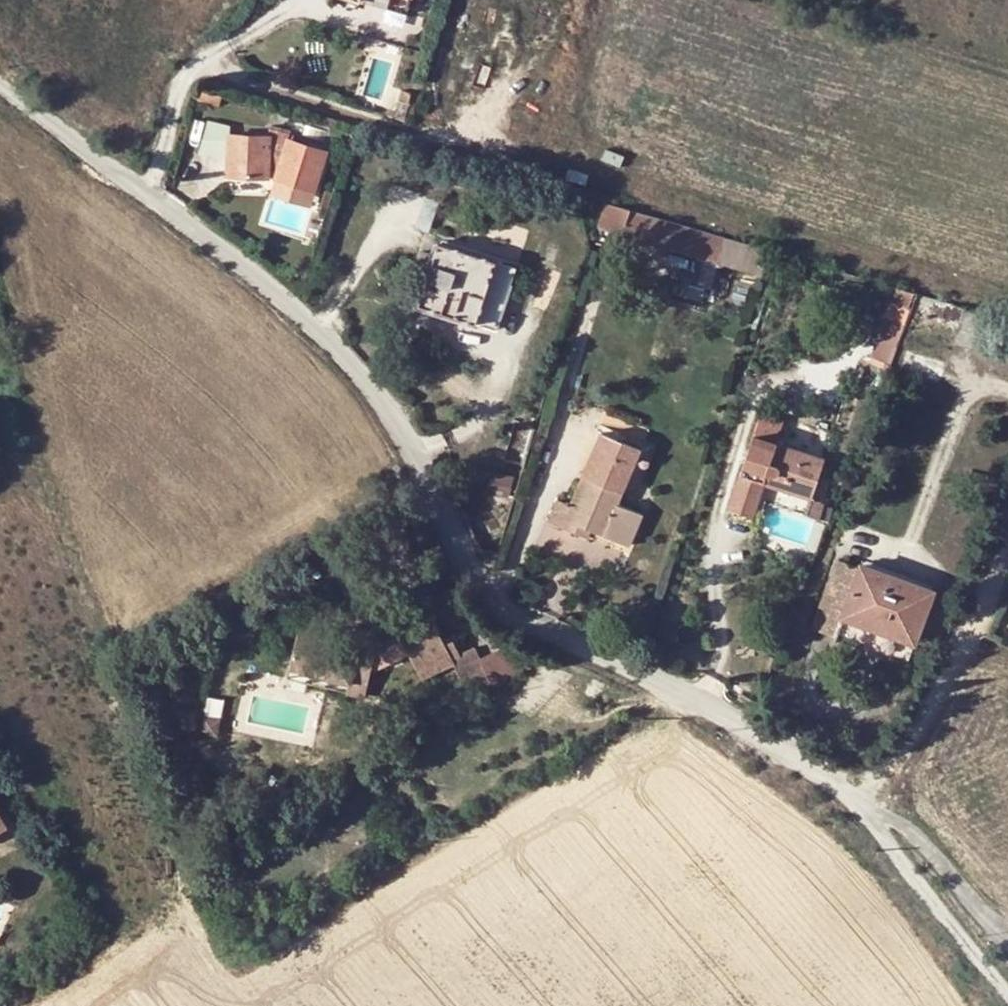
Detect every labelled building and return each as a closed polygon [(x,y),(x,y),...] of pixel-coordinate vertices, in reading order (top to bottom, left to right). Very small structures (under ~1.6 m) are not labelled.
[(402,15),(407,0),(356,0),(402,15)] [(270,130),(225,127),(226,118),(204,116),(193,151),(222,153),(220,177),(252,180),(272,188),(275,180),(315,192),(327,152),(288,139),(291,131),(270,124),(270,130)] [(270,196),(309,208),(315,192),(275,180),(272,188),(270,196)] [(422,193),(410,225),(424,230),(436,198),(422,193)] [(693,229),(622,208),(613,232),(667,247),(685,252),(693,229)] [(721,238),(693,229),(685,252),(705,257),(719,261),(723,247),(725,239),(721,238)] [(497,331),(517,266),(439,241),(418,306),(497,331)] [(719,261),(705,257),(696,285),(710,289),(719,261)] [(947,340),(977,350),(986,315),(917,295),(912,307),(897,348),(939,363),(947,340)] [(912,307),(889,299),(868,355),(891,363),(897,348),(912,307)] [(939,363),(897,348),(891,363),(889,367),(932,382),(939,363)] [(601,433),(570,501),(558,496),(548,518),(587,534),(590,527),(602,532),(624,542),(637,512),(615,503),(641,448),(601,433)] [(813,496),(827,459),(759,433),(733,508),(757,518),(772,481),(813,496)] [(823,500),(813,496),(804,518),(814,522),(823,500)] [(833,639),(862,563),(838,556),(811,630),(833,639)] [(907,668),(935,591),(862,563),(833,639),(907,668)] [(929,675),(958,601),(935,591),(907,668),(929,675)] [(428,607),(397,623),(411,651),(423,675),(454,660),(466,684),(489,672),(480,655),(474,644),(460,651),(453,638),(446,642),(428,607)] [(411,651),(397,623),(380,632),(369,668),(372,671),(411,651)] [(369,668),(380,632),(355,624),(349,643),(298,628),(288,662),(348,680),(349,676),(368,682),(372,671),(369,668)] [(489,672),(466,684),(471,693),(530,663),(505,643),(480,655),(489,672)] [(216,705),(199,699),(193,716),(210,721),(216,705)] [(9,823),(0,807),(0,828),(9,823)]
